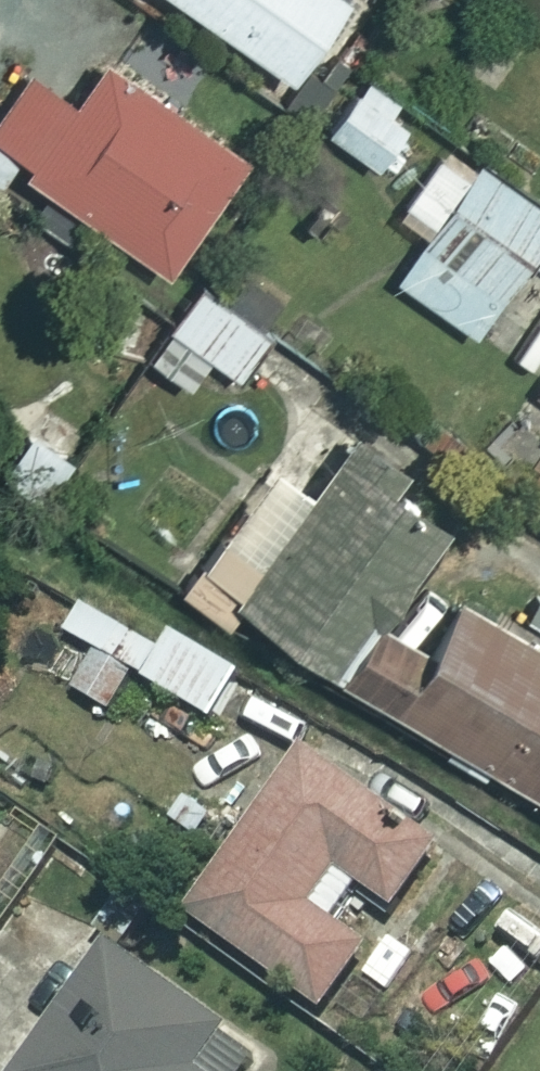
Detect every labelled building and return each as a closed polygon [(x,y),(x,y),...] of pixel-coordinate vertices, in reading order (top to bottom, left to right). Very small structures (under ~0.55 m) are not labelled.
[(296,82),(353,0),(180,0),(296,82)] [(108,62),(77,108),(31,76),(0,122),(0,182),(5,185),(18,167),(174,274),(252,161),(108,62)] [(411,122),(367,86),(332,131),(376,166),(411,122)] [(451,144),(402,215),(432,236),(401,280),(483,337),(539,255),(539,205),(451,144)] [(242,377),(297,294),(250,262),(226,298),(204,283),(154,359),(194,386),(213,358),(242,377)] [(75,462),(36,433),(5,476),(44,504),(75,462)] [(414,475),(362,436),(315,498),(278,470),(187,592),(225,621),(242,598),(334,666),(374,613),(387,623),(452,535),(398,495),(414,475)] [(106,659),(81,700),(112,719),(137,679),(218,728),(248,681),(98,589),(69,637),(106,659)] [(443,757),(488,784),(498,768),(539,792),(539,649),(464,605),(435,654),(385,625),(352,683),(452,741),(443,757)] [(460,849),(318,749),(199,919),(332,1012),(379,946),(345,922),(371,885),(414,915),(460,849)] [(0,796),(0,830),(17,808),(0,796)] [(451,930),(423,908),(382,960),(410,982),(451,930)] [(118,945),(28,1070),(266,1070),(275,1058),(118,945)]
